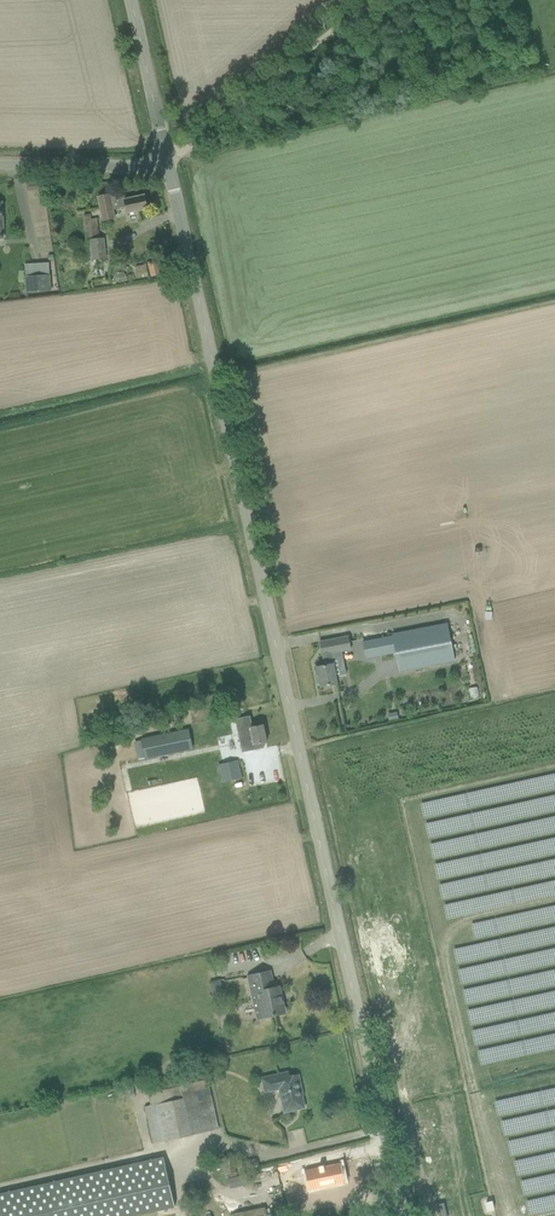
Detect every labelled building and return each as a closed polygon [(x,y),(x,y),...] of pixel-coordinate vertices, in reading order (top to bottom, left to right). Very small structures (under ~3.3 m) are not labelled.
[(104,221),(115,218),(114,211),(113,209),(127,206),(128,213),(135,212),(147,209),(147,210),(144,194),(144,195),(125,199),(124,194),(110,197),(110,194),(98,197),(103,221),(104,221)] [(108,260),(104,238),(101,238),(98,218),(91,219),(91,215),(84,216),(87,244),(89,244),(92,262),(108,260)] [(149,264),(152,277),(160,275),(158,262),(149,264)] [(51,291),(49,263),(25,264),(26,292),(51,291)] [(117,272),(114,275),(114,279),(117,281),(124,281),(126,279),(126,274),(123,272),(117,272)] [(393,636),(363,642),(366,658),(396,653),(400,672),(454,661),(447,623),(392,634),(393,636)] [(338,683),(333,661),(342,659),(341,651),(350,649),(348,636),(320,642),(325,666),(316,667),(320,687),(338,683)] [(359,716),(352,717),(353,724),(360,723),(359,716)] [(124,721),(109,724),(111,731),(125,728),(124,721)] [(267,742),(263,725),(251,727),(250,727),(250,728),(238,731),(242,752),(263,747),(262,743),(267,742)] [(177,732),(141,739),(145,759),(181,751),(177,732)] [(222,783),(243,778),(238,760),(228,762),(226,754),(212,757),(214,767),(219,766),(222,783)] [(272,1016),(272,1015),(283,1013),(278,987),(273,988),(270,971),(249,976),(249,975),(247,976),(257,1020),(272,1016)] [(212,992),(216,991),(221,983),(220,979),(210,982),(212,992)] [(293,1111),(293,1110),(304,1108),(300,1088),(301,1087),(298,1075),(289,1077),(288,1072),(276,1075),(276,1074),(261,1077),(264,1093),(279,1090),(284,1113),(293,1111)] [(146,1082),(150,1105),(145,1106),(151,1137),(148,1137),(149,1144),(218,1128),(208,1079),(190,1083),(188,1073),(178,1076),(178,1075),(146,1082)] [(233,1155),(223,1156),(225,1174),(236,1173),(233,1155)] [(0,1193),(0,1215),(132,1215),(172,1207),(161,1156),(40,1183),(31,1186),(0,1193)] [(316,1188),(344,1182),(340,1163),(324,1166),(324,1165),(318,1166),(318,1168),(305,1171),(307,1181),(314,1179),(316,1188)] [(492,1201),(486,1202),(487,1210),(494,1209),(492,1201)] [(229,1215),(286,1215),(284,1205),(266,1209),(265,1207),(229,1215)]
